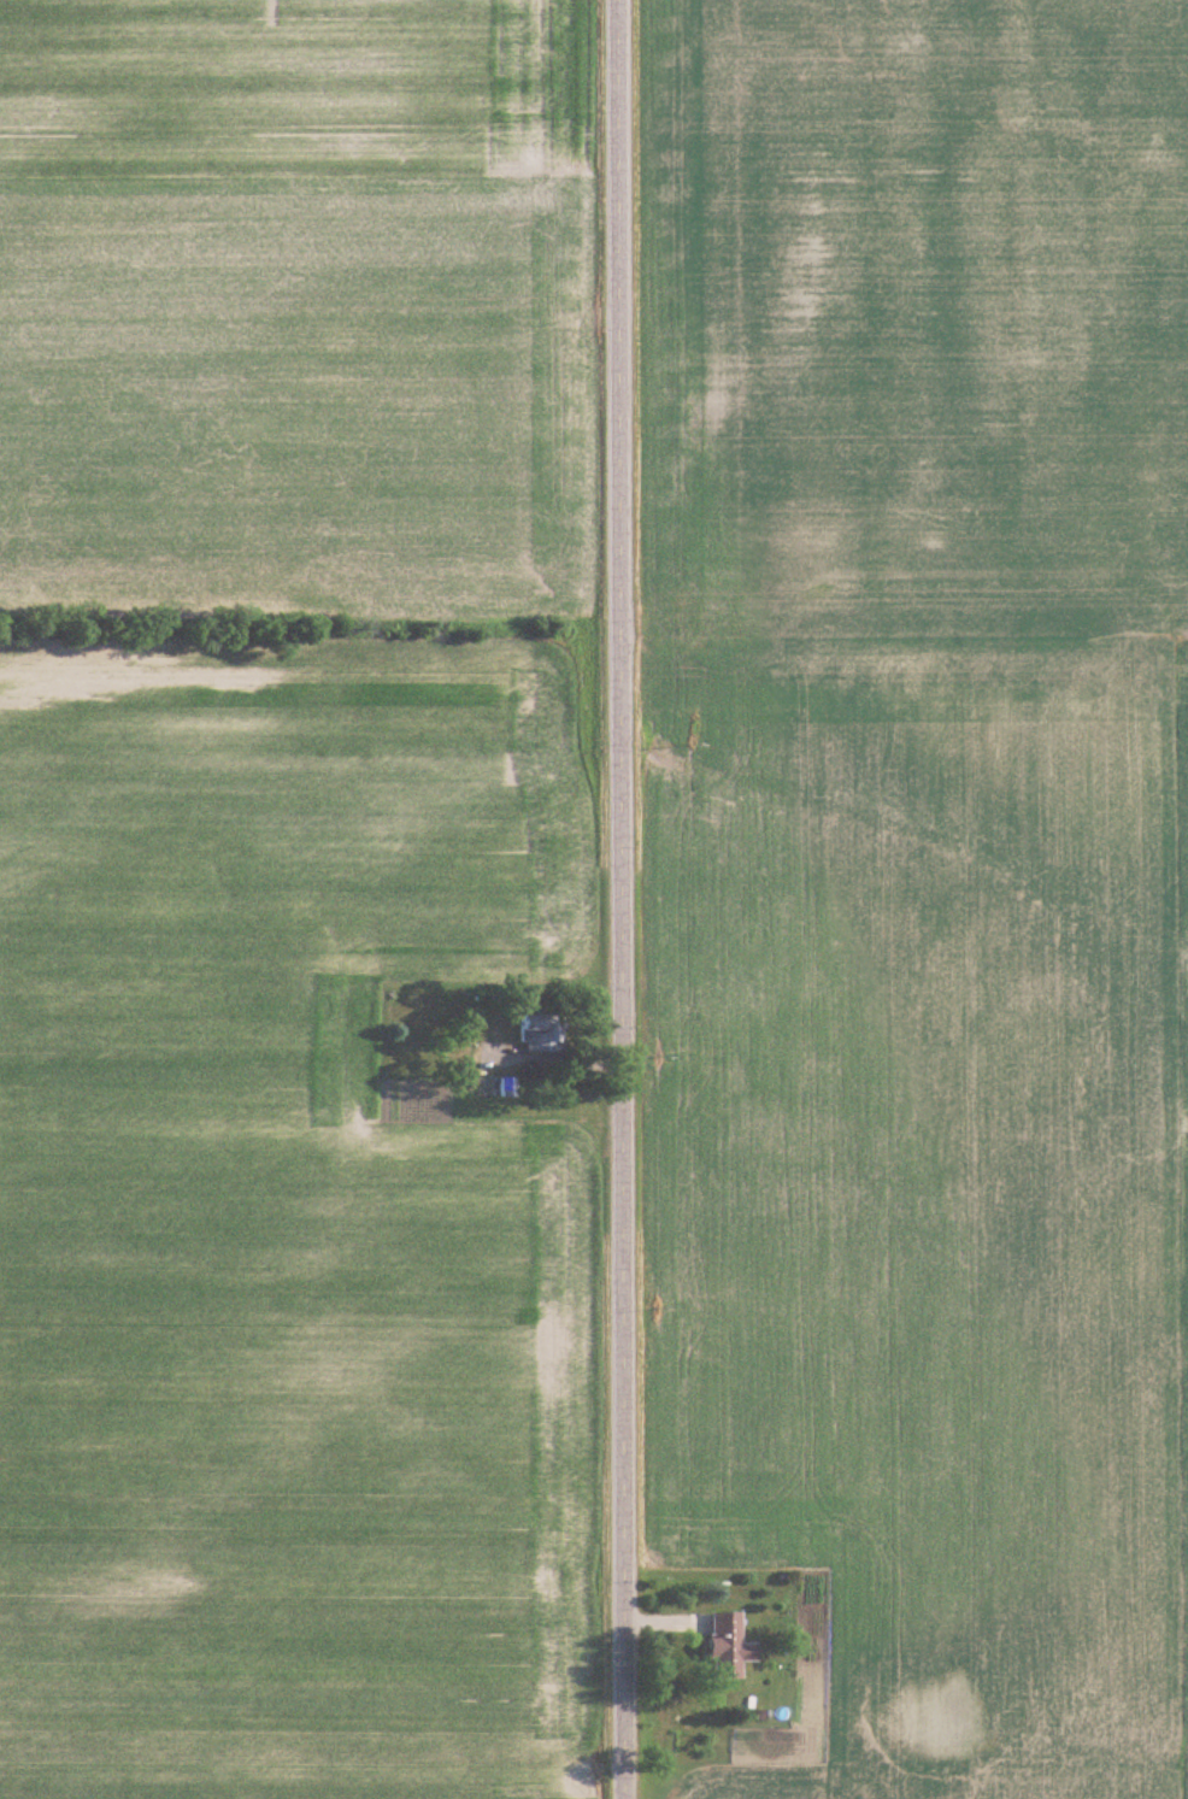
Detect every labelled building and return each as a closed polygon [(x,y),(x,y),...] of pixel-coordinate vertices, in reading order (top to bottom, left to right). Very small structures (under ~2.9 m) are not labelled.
[(556,1013),(511,1013),(511,1042),(519,1042),(519,1051),(556,1051),(556,1013)] [(509,1096),(509,1077),(478,1077),(478,1096),(509,1096)] [(701,1611),(701,1678),(732,1678),(732,1611),(701,1611)]
